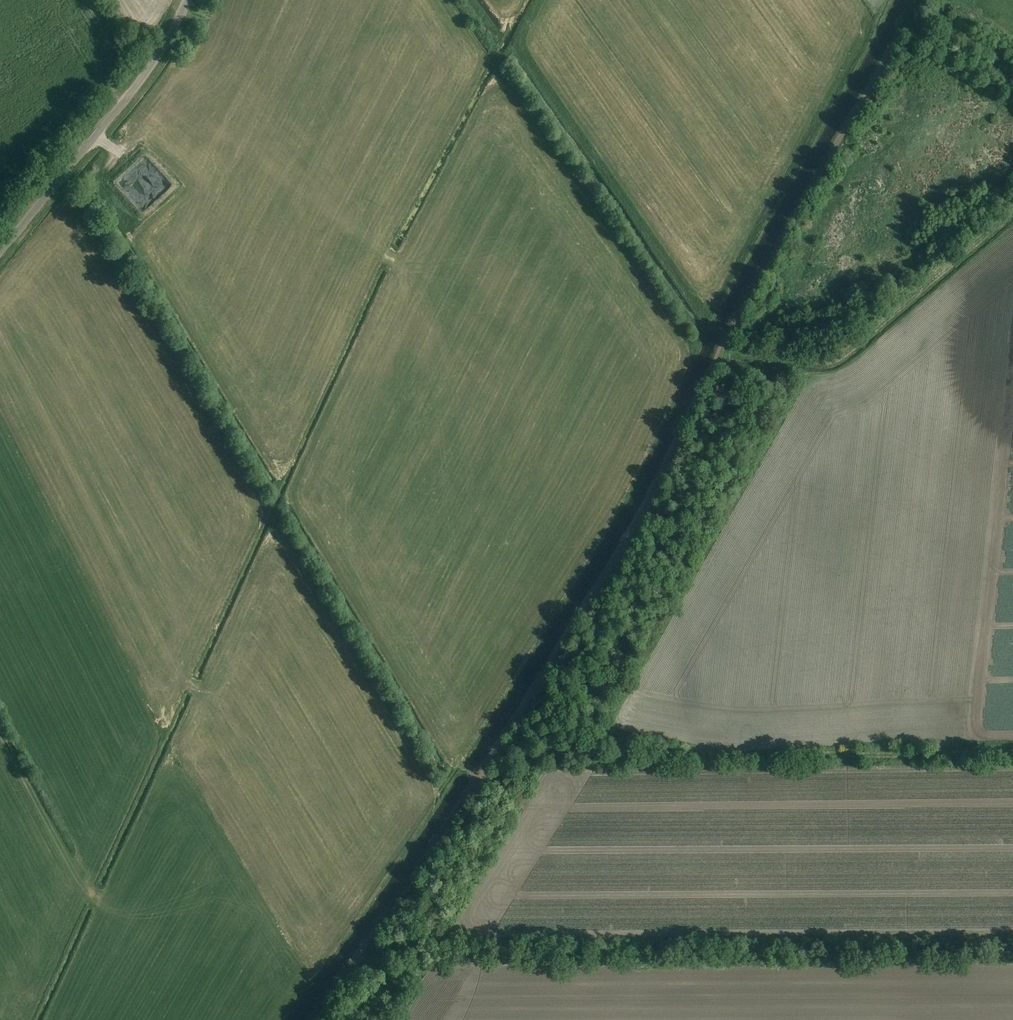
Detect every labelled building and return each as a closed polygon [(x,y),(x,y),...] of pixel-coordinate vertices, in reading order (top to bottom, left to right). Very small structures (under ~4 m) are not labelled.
[(105,134),(108,139),(117,131),(113,127),(105,134)] [(145,178),(138,172),(135,174),(129,166),(126,163),(116,170),(113,174),(102,181),(110,193),(126,206),(131,200),(135,197),(139,193),(145,188),(149,183),(145,178)]
